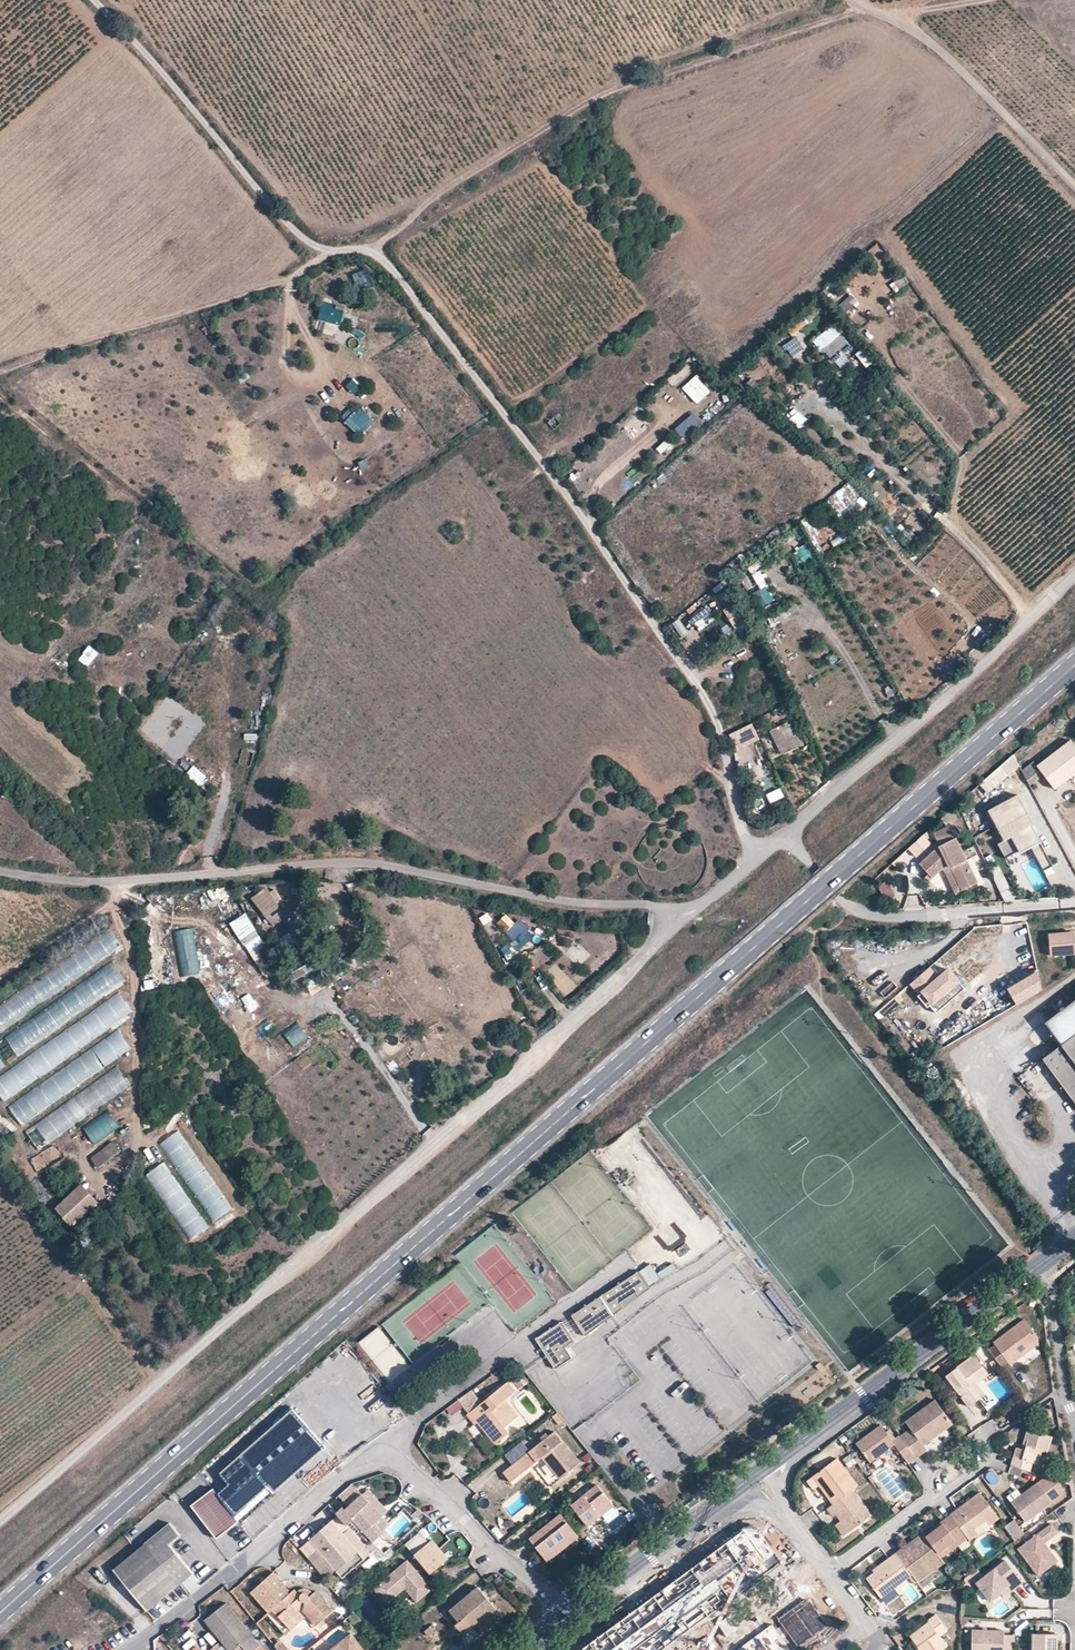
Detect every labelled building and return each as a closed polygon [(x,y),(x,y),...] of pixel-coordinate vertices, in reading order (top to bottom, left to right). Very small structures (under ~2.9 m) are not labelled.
[(895,293),(910,285),(906,276),(890,284),(895,293)] [(849,316),(861,305),(852,295),(840,306),(849,316)] [(324,302),(318,319),(340,326),(346,309),(324,302)] [(793,335),(809,324),(804,316),(787,327),(793,335)] [(326,333),(334,334),(335,324),(327,324),(326,333)] [(813,340),(827,360),(850,344),(836,325),(813,340)] [(793,358),(804,349),(795,338),(784,347),(793,358)] [(865,369),(874,363),(865,348),(856,353),(865,369)] [(772,374),(779,367),(768,355),(761,361),(772,374)] [(750,378),(762,375),(760,366),(748,369),(750,378)] [(697,405),(709,394),(695,377),(682,388),(697,405)] [(352,379),(347,388),(358,394),(363,384),(352,379)] [(790,405),(783,418),(803,428),(810,416),(790,405)] [(360,407),(345,421),(359,436),(374,421),(360,407)] [(547,422),(554,430),(562,423),(558,420),(562,416),(558,413),(547,422)] [(685,439),(701,422),(691,413),(675,431),(685,439)] [(637,414),(620,429),(632,442),(649,426),(637,414)] [(655,450),(660,456),(672,445),(667,439),(655,450)] [(849,481),(825,502),(840,521),(865,500),(849,481)] [(286,491),(278,496),(284,505),(291,500),(286,491)] [(882,498),(886,512),(905,507),(903,498),(892,501),(891,496),(882,498)] [(927,500),(921,507),(931,514),(936,506),(927,500)] [(810,546),(793,552),(799,568),(816,561),(810,546)] [(739,572),(746,590),(761,584),(756,571),(764,568),(763,563),(739,572)] [(758,609),(775,601),(768,588),(752,595),(758,609)] [(736,629),(744,624),(732,605),(723,611),(736,629)] [(704,610),(684,624),(692,635),(713,621),(704,610)] [(88,647),(78,661),(88,668),(98,654),(88,647)] [(781,754),(800,745),(795,734),(792,735),(786,723),(769,731),(781,754)] [(732,732),(737,745),(748,740),(750,744),(760,740),(754,724),(732,732)] [(1070,739),(1036,766),(1041,773),(1054,788),(1074,772),(1074,746),(1070,739)] [(201,787),(208,778),(194,766),(186,775),(201,787)] [(1025,775),(1029,783),(1041,773),(1036,766),(1025,775)] [(1033,820),(1018,793),(988,810),(1002,836),(996,839),(1004,854),(1017,847),(1019,849),(1030,843),(1042,866),(1052,860),(1031,821),(1033,820)] [(956,816),(951,809),(940,819),(946,825),(956,816)] [(948,862),(962,890),(977,882),(951,828),(935,836),(940,846),(919,865),(931,877),(943,867),(948,862)] [(922,836),(909,848),(917,857),(931,845),(922,836)] [(956,893),(962,890),(948,862),(943,867),(956,893)] [(998,863),(989,868),(1006,903),(1015,898),(998,863)] [(884,899),(884,901),(894,896),(888,881),(877,885),(884,899)] [(910,896),(909,906),(919,907),(920,897),(910,896)] [(287,917),(280,908),(268,919),(274,926),(287,917)] [(246,913),(229,923),(242,944),(258,934),(246,913)] [(488,914),(479,918),(484,926),(492,921),(488,914)] [(523,919),(512,925),(508,918),(501,921),(512,944),(502,949),(506,957),(535,943),(523,919)] [(173,933),(182,978),(201,974),(192,929),(173,933)] [(1049,934),(1051,956),(1074,954),(1074,932),(1049,934)] [(0,1005),(0,1028),(125,952),(115,935),(0,1005)] [(0,1039),(0,1063),(128,984),(117,966),(0,1039)] [(928,969),(911,983),(921,994),(919,996),(928,1007),(931,1005),(937,1013),(946,1005),(939,997),(950,988),(957,996),(965,989),(949,969),(937,979),(928,969)] [(1019,1004),(1044,989),(1037,973),(1010,989),(1019,1004)] [(307,982),(310,992),(322,988),(318,978),(307,982)] [(251,994),(242,998),(249,1013),(258,1009),(251,994)] [(118,998),(17,1062),(30,1082),(130,1018),(118,998)] [(1045,1023),(1061,1045),(1042,1059),(1074,1103),(1074,1001),(1045,1023)] [(284,1032),(292,1048),(308,1040),(300,1023),(284,1032)] [(121,1033),(7,1103),(19,1123),(134,1053),(121,1033)] [(5,1102),(26,1087),(13,1068),(0,1078),(0,1095),(5,1102)] [(119,1069),(25,1130),(37,1148),(131,1087),(119,1069)] [(88,1145),(119,1126),(110,1111),(78,1129),(88,1145)] [(180,1132),(163,1141),(211,1224),(232,1212),(215,1183),(211,1186),(180,1132)] [(99,1169),(121,1151),(113,1141),(91,1159),(99,1169)] [(188,1240),(206,1230),(167,1163),(149,1173),(188,1240)] [(95,1204),(79,1186),(53,1209),(69,1227),(95,1204)] [(679,1258),(689,1252),(685,1244),(674,1250),(679,1258)] [(642,1291),(645,1296),(657,1288),(644,1268),(577,1312),(590,1332),(630,1305),(627,1301),(642,1291)] [(630,1305),(645,1296),(642,1291),(627,1301),(630,1305)] [(1039,1336),(1025,1318),(993,1342),(1010,1364),(1039,1343),(1039,1336)] [(561,1334),(556,1326),(537,1339),(541,1346),(538,1348),(542,1356),(546,1354),(553,1364),(549,1366),(552,1371),(568,1361),(561,1349),(574,1341),(566,1330),(561,1334)] [(374,1367),(397,1356),(384,1328),(361,1339),(374,1367)] [(456,1344),(452,1340),(443,1347),(446,1351),(456,1344)] [(960,1348),(953,1353),(958,1358),(967,1351),(963,1346),(960,1348)] [(968,1407),(978,1399),(968,1385),(986,1372),(974,1354),(945,1376),(968,1407)] [(989,1375),(986,1372),(968,1385),(978,1399),(985,1393),(978,1383),(989,1375)] [(514,1392),(507,1382),(482,1402),(468,1413),(466,1415),(473,1425),(477,1422),(494,1443),(508,1432),(504,1426),(518,1415),(505,1399),(514,1392)] [(472,1390),(458,1401),(468,1413),(482,1402),(472,1390)] [(909,1428),(899,1435),(916,1458),(926,1450),(923,1446),(952,1424),(934,1398),(905,1421),(909,1428)] [(274,1492),(326,1446),(293,1408),(219,1473),(229,1485),(217,1494),(234,1517),(267,1486),(272,1490),(274,1492)] [(564,1421),(557,1412),(552,1416),(559,1426),(564,1421)] [(916,1458),(899,1435),(892,1440),(880,1424),(856,1443),(870,1462),(895,1444),(908,1464),(916,1458)] [(1016,1447),(1010,1466),(1030,1472),(1033,1463),(1038,1464),(1043,1451),(1048,1452),(1052,1437),(1028,1428),(1021,1449),(1016,1447)] [(580,1462),(554,1430),(503,1472),(511,1481),(541,1457),(559,1479),(580,1462)] [(812,1477),(832,1505),(853,1489),(858,1486),(837,1458),(812,1477)] [(1045,1477),(1037,1482),(1052,1502),(1062,1494),(1058,1481),(1045,1477)] [(1052,1502),(1037,1482),(1010,1502),(1025,1522),(1052,1502)] [(616,1508),(597,1485),(571,1505),(587,1525),(599,1516),(602,1520),(616,1508)] [(237,1521),(272,1490),(267,1486),(234,1517),(237,1521)] [(217,1494),(212,1488),(190,1505),(216,1540),(239,1523),(237,1521),(234,1517),(217,1494)] [(832,1505),(826,1509),(832,1517),(836,1514),(840,1521),(849,1532),(871,1514),(853,1489),(832,1505)] [(364,1491),(362,1494),(380,1513),(382,1510),(364,1491)] [(979,1492),(950,1514),(968,1537),(970,1540),(978,1533),(975,1529),(986,1521),(989,1525),(998,1518),(979,1492)] [(380,1513),(362,1494),(344,1509),(343,1510),(353,1520),(373,1540),(381,1532),(374,1523),(382,1516),(380,1513)] [(663,1509),(656,1500),(651,1504),(658,1513),(663,1509)] [(890,1509),(895,1515),(899,1512),(895,1506),(890,1509)] [(343,1510),(344,1509),(343,1508),(336,1514),(347,1526),(353,1520),(343,1510)] [(578,1536),(560,1513),(528,1539),(547,1561),(578,1536)] [(968,1537),(950,1514),(923,1534),(941,1558),(968,1537)] [(343,1533),(348,1529),(339,1517),(334,1521),(343,1533)] [(1024,1533),(1014,1520),(1004,1527),(1014,1540),(1024,1533)] [(364,1560),(332,1521),(310,1540),(342,1578),(364,1560)] [(849,1532),(840,1521),(834,1524),(844,1536),(849,1532)] [(146,1542),(180,1583),(192,1573),(168,1544),(179,1535),(170,1523),(146,1542)] [(1058,1531),(1052,1523),(1018,1548),(1038,1575),(1058,1560),(1044,1542),(1058,1531)] [(583,1647),(585,1649),(661,1649),(780,1562),(759,1531),(753,1528),(745,1528),(583,1647)] [(414,1555),(429,1542),(419,1531),(405,1544),(414,1555)] [(918,1582),(945,1562),(941,1558),(923,1534),(922,1532),(895,1552),(911,1573),(918,1582)] [(449,1558),(433,1539),(429,1542),(414,1555),(430,1573),(449,1558)] [(147,1610),(180,1583),(146,1542),(135,1551),(113,1569),(147,1610)] [(378,1561),(380,1564),(392,1554),(388,1549),(382,1553),(384,1555),(378,1561)] [(880,1597),(911,1573),(895,1552),(871,1569),(873,1572),(866,1578),(880,1597)] [(417,1602),(432,1589),(408,1560),(375,1589),(387,1604),(406,1588),(417,1602)] [(991,1601),(1001,1593),(1008,1588),(1011,1590),(1012,1592),(1023,1582),(1007,1561),(977,1582),(991,1601)] [(284,1583),(274,1571),(250,1592),(269,1612),(272,1609),(291,1630),(307,1616),(316,1626),(334,1610),(316,1591),(309,1596),(306,1593),(302,1592),(300,1594),(295,1589),(290,1594),(282,1585),(284,1583)] [(503,1616),(477,1586),(449,1610),(458,1621),(455,1624),(464,1635),(477,1624),(484,1632),(503,1616)] [(1008,1588),(1001,1593),(1003,1596),(1011,1590),(1008,1588)] [(806,1598),(778,1619),(799,1646),(826,1626),(806,1598)] [(226,1602),(204,1620),(228,1649),(235,1649),(247,1640),(255,1649),(261,1645),(226,1602)] [(935,1614),(928,1619),(929,1621),(908,1636),(920,1649),(942,1649),(947,1645),(940,1636),(947,1630),(935,1614)] [(771,1625),(736,1649),(790,1649),(771,1625)] [(434,1631),(430,1626),(424,1631),(429,1636),(434,1631)] [(1015,1635),(1004,1635),(1004,1631),(972,1629),(971,1649),(1015,1649),(1015,1635)] [(350,1632),(329,1649),(365,1649),(350,1632)] [(1057,1634),(1032,1634),(1032,1649),(1056,1649),(1057,1634)] [(235,1649),(255,1649),(247,1640),(235,1649)] [(279,1649),(290,1649),(282,1640),(275,1646),(279,1649)]
